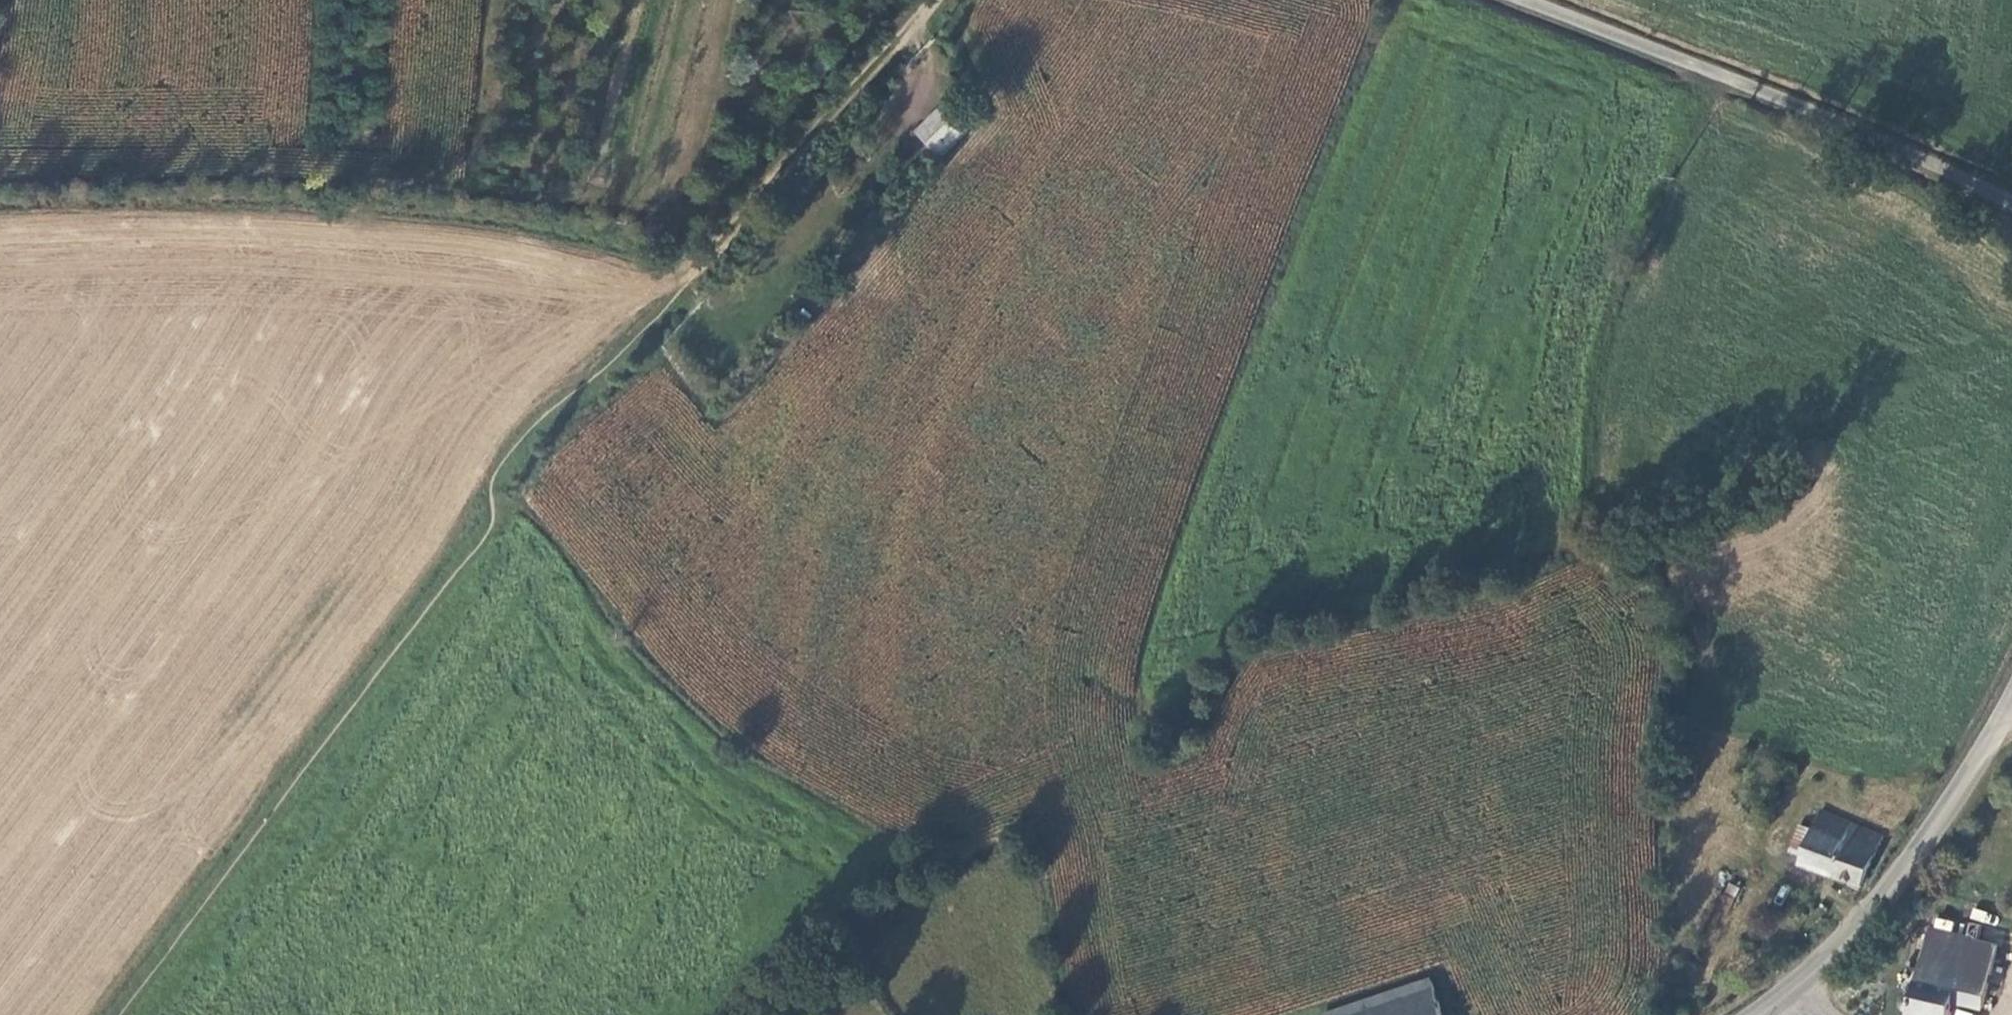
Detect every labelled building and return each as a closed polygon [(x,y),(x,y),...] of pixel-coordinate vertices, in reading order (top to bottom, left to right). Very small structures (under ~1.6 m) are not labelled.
[(921,132),(943,155),(971,125),(949,103),(921,132)] [(1861,885),(1882,837),(1820,816),(1801,864),(1861,885)] [(1954,979),(1939,976),(1937,986),(1916,982),(1913,1002),(1909,998),(1904,997),(1900,1000),(1898,1005),(1898,1010),(1901,1013),(1905,1014),(1906,1014),(1910,1014),(1954,1014),(1956,992),(1953,992),(1954,979)] [(1430,981),(1376,1000),(1381,1014),(1441,1014),(1430,981)] [(1376,1000),(1334,1014),(1381,1014),(1376,1000)]
